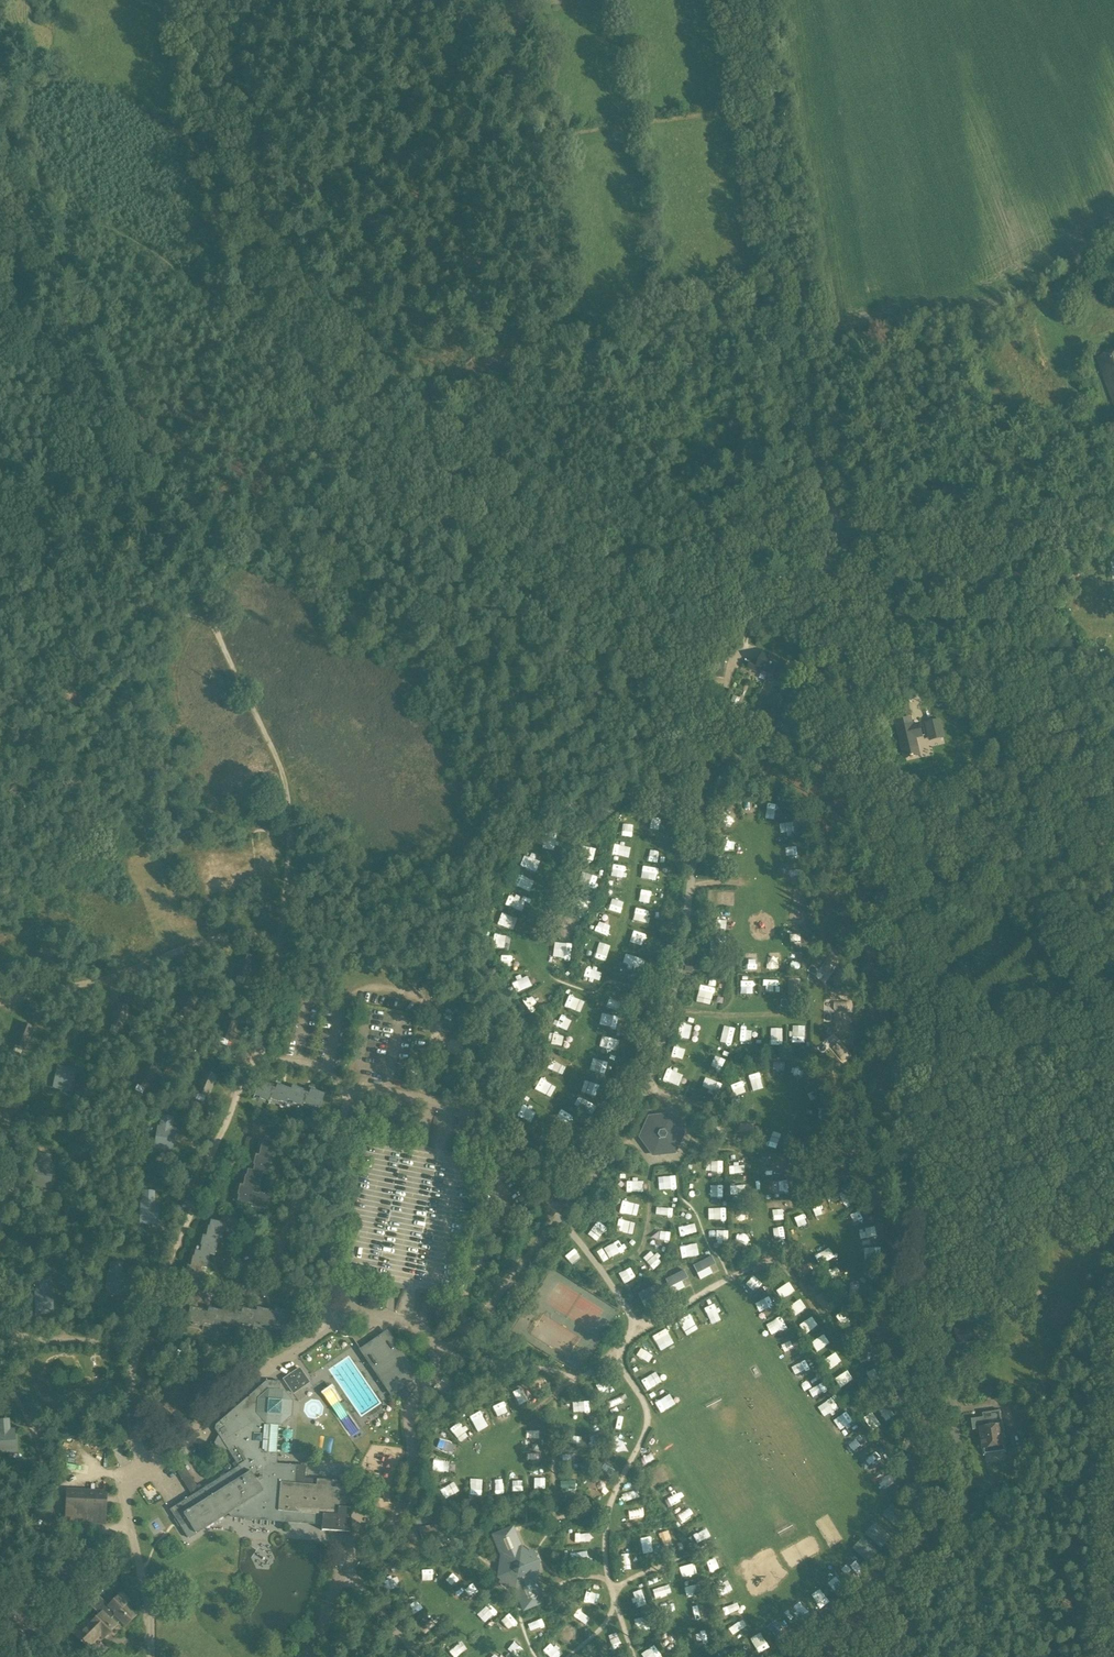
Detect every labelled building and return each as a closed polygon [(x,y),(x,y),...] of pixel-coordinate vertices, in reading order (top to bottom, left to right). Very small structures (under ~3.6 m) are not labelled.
[(1097,359),(1113,404),(1113,352),(1097,359)] [(759,664),(751,661),(748,669),(759,673),(760,670),(768,674),(776,657),(764,652),(759,664)] [(776,657),(768,674),(777,678),(776,680),(787,685),(790,678),(782,674),(788,662),(776,657)] [(790,729),(794,720),(782,715),(777,726),(786,730),(786,728),(790,729)] [(939,738),(943,737),(939,719),(935,720),(939,738)] [(912,723),(898,727),(903,749),(917,746),(915,737),(922,735),(920,724),(912,726),(912,723)] [(978,782),(989,772),(984,767),(972,777),(978,782)] [(247,978),(253,957),(241,954),(235,974),(247,978)] [(692,973),(694,964),(685,962),(685,966),(684,971),(692,973)] [(186,1017),(197,998),(186,992),(175,1011),(186,1017)] [(121,1028),(129,1008),(118,1003),(110,1023),(121,1028)] [(230,1040),(238,1020),(227,1016),(219,1036),(230,1040)] [(25,1048),(33,1028),(22,1024),(14,1044),(25,1048)] [(148,1088),(157,1069),(146,1064),(137,1083),(148,1088)] [(72,1087),(75,1069),(57,1065),(52,1087),(62,1090),(63,1084),(72,1087)] [(207,1096),(216,1076),(205,1072),(197,1092),(207,1096)] [(275,1089),(269,1087),(270,1085),(258,1081),(252,1099),(252,1100),(254,1096),(259,1098),(259,1099),(268,1102),(267,1105),(270,1099),(279,1103),(280,1102),(285,1104),(283,1108),(284,1108),(287,1100),(292,1102),(292,1103),(301,1107),(300,1110),(301,1110),(303,1104),(312,1108),(313,1107),(318,1109),(316,1113),(317,1113),(324,1094),(310,1089),(308,1094),(302,1092),(303,1090),(291,1086),(290,1089),(277,1084),(275,1089)] [(651,1157),(676,1154),(685,1133),(671,1113),(647,1116),(638,1137),(651,1157)] [(172,1128),(173,1117),(161,1114),(159,1126),(157,1125),(154,1148),(164,1149),(165,1144),(174,1146),(177,1129),(172,1128)] [(450,1298),(478,1158),(439,1150),(365,1135),(337,1276),(411,1290),(450,1298)] [(274,1158),(278,1143),(259,1139),(263,1140),(261,1146),(260,1145),(258,1155),(252,1154),(252,1155),(255,1155),(252,1165),(254,1165),(252,1171),(243,1169),(247,1170),(246,1176),(245,1176),(242,1185),(236,1184),(236,1185),(239,1185),(237,1195),(238,1195),(237,1201),(233,1200),(232,1201),(251,1205),(250,1210),(251,1207),(261,1210),(261,1209),(266,1210),(265,1214),(266,1214),(270,1195),(259,1192),(258,1194),(252,1193),(254,1187),(259,1188),(262,1174),(267,1175),(270,1163),(268,1163),(269,1157),(274,1158)] [(49,1165),(51,1155),(39,1153),(37,1163),(35,1163),(31,1186),(41,1188),(42,1181),(52,1183),(54,1166),(49,1165)] [(154,1201),(154,1191),(143,1190),(143,1201),(140,1201),(139,1224),(149,1224),(150,1217),(160,1217),(159,1201),(154,1201)] [(234,1233),(237,1221),(235,1221),(236,1216),(222,1213),(220,1222),(206,1219),(206,1220),(210,1221),(209,1226),(208,1226),(206,1236),(199,1235),(202,1236),(200,1246),(201,1246),(200,1251),(191,1249),(191,1250),(195,1251),(194,1256),(193,1256),(190,1266),(184,1265),(187,1266),(185,1276),(186,1276),(185,1282),(180,1281),(199,1286),(202,1274),(200,1273),(202,1267),(207,1269),(210,1254),(215,1255),(217,1244),(216,1243),(217,1237),(222,1238),(224,1230),(234,1233)] [(712,1256),(693,1266),(697,1273),(715,1264),(712,1256)] [(121,1273),(122,1263),(110,1261),(109,1272),(107,1271),(105,1295),(115,1296),(115,1289),(124,1291),(126,1273),(121,1273)] [(684,1270),(665,1280),(669,1287),(688,1278),(684,1270)] [(49,1291),(48,1280),(36,1280),(36,1291),(34,1291),(35,1314),(45,1314),(44,1308),(53,1308),(53,1291),(49,1291)] [(656,1284),(638,1294),(642,1301),(660,1292),(656,1284)] [(786,1285),(777,1291),(783,1300),(792,1293),(786,1285)] [(199,1298),(187,1295),(187,1297),(182,1296),(179,1310),(189,1313),(186,1326),(187,1322),(193,1323),(193,1324),(202,1327),(202,1330),(204,1324),(214,1326),(214,1325),(219,1326),(218,1330),(219,1330),(221,1322),(226,1324),(226,1325),(236,1327),(235,1330),(236,1330),(237,1324),(247,1326),(247,1325),(253,1326),(252,1330),(254,1323),(260,1324),(259,1325),(269,1327),(269,1330),(271,1324),(280,1326),(281,1325),(286,1327),(285,1331),(286,1331),(290,1312),(275,1308),(274,1313),(268,1312),(269,1310),(257,1308),(256,1311),(242,1308),(241,1313),(235,1312),(235,1310),(223,1307),(223,1311),(208,1308),(207,1313),(201,1311),(202,1310),(197,1309),(199,1298)] [(797,1302),(788,1308),(794,1317),(803,1310),(797,1302)] [(848,1308),(839,1315),(845,1323),(852,1318),(854,1316),(852,1313),(848,1308)] [(809,1319),(800,1326),(806,1334),(815,1328),(809,1319)] [(973,1326),(954,1330),(956,1344),(976,1340),(973,1326)] [(857,1329),(849,1332),(854,1342),(862,1338),(864,1337),(859,1328),(857,1329)] [(391,1394),(417,1376),(387,1332),(361,1350),(391,1394)] [(821,1337),(812,1343),(818,1352),(827,1346),(821,1337)] [(867,1349),(860,1353),(864,1362),(872,1358),(874,1357),(869,1348),(867,1349)] [(832,1355),(823,1361),(829,1370),(838,1364),(832,1355)] [(876,1368),(870,1372),(874,1381),(881,1377),(884,1376),(879,1367),(876,1368)] [(293,1393),(309,1382),(299,1368),(284,1379),(293,1393)] [(844,1373),(835,1380),(841,1388),(850,1382),(844,1373)] [(192,1495),(170,1509),(189,1539),(196,1534),(229,1515),(231,1518),(321,1525),(321,1531),(349,1533),(351,1509),(348,1508),(350,1488),(340,1487),(340,1482),(305,1478),(305,1469),(296,1469),(296,1465),(277,1464),(277,1453),(279,1425),(281,1426),(292,1416),(293,1401),(283,1390),(279,1389),(280,1382),(266,1381),(249,1396),(249,1398),(247,1397),(216,1425),(215,1428),(222,1439),(216,1443),(220,1450),(228,1450),(236,1461),(232,1463),(235,1468),(202,1489),(200,1484),(197,1486),(185,1468),(178,1473),(192,1495)] [(1007,1405),(1020,1404),(1019,1397),(1006,1398),(1007,1405)] [(889,1405),(880,1411),(886,1420),(895,1414),(889,1405)] [(1006,1445),(1000,1410),(983,1413),(983,1417),(971,1419),(973,1430),(980,1429),(983,1449),(1006,1445)] [(875,1415),(866,1421),(872,1430),(881,1424),(875,1415)] [(10,1418),(0,1419),(0,1453),(8,1452),(7,1446),(17,1445),(15,1429),(10,1429),(10,1418)] [(104,1523),(106,1492),(68,1490),(66,1522),(104,1523)] [(439,1535),(437,1524),(419,1528),(421,1539),(439,1535)] [(513,1525),(491,1535),(499,1554),(496,1577),(500,1579),(498,1582),(507,1589),(509,1586),(515,1592),(523,1612),(545,1603),(537,1583),(540,1560),(522,1545),(513,1525)] [(694,1564),(683,1567),(685,1577),(697,1574),(694,1564)] [(699,1584),(688,1587),(690,1597),(702,1594),(699,1584)] [(137,1615),(127,1605),(131,1601),(122,1592),(108,1605),(98,1595),(89,1604),(99,1613),(92,1620),(89,1617),(72,1633),(88,1649),(101,1637),(103,1640),(118,1625),(116,1624),(119,1621),(125,1628),(137,1615)]
